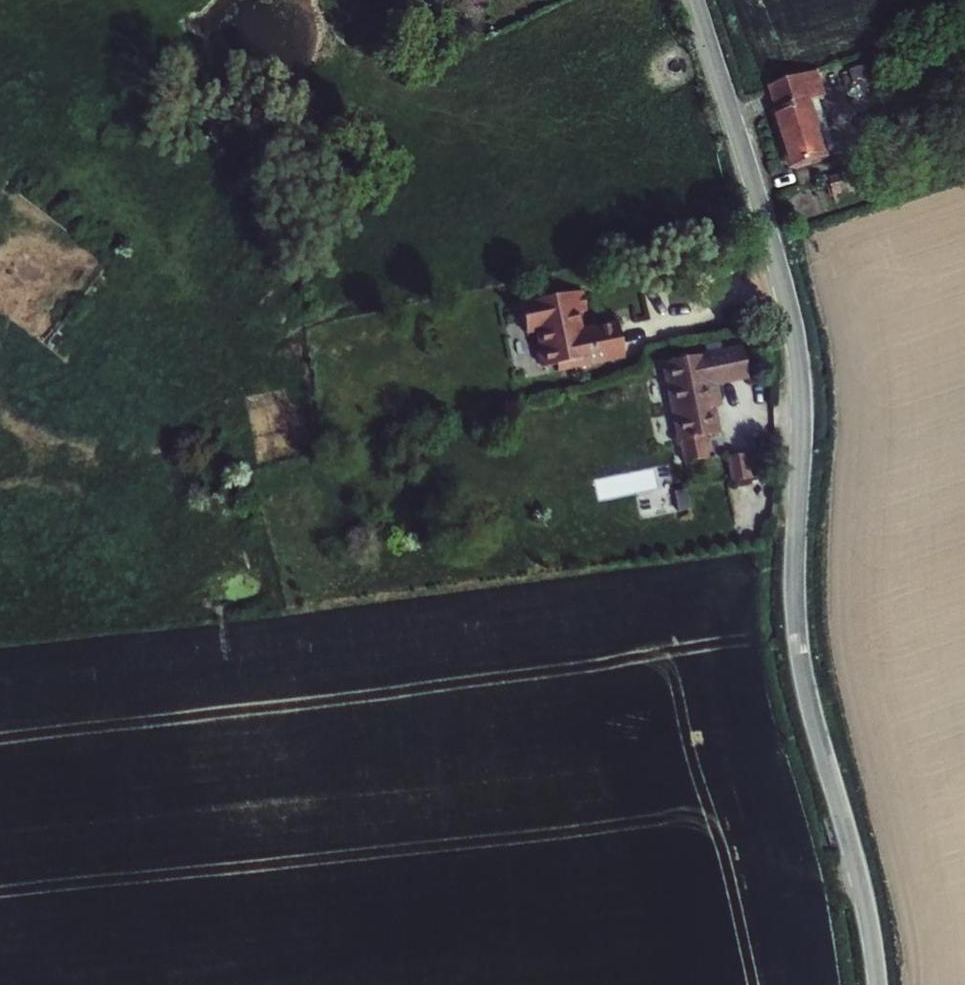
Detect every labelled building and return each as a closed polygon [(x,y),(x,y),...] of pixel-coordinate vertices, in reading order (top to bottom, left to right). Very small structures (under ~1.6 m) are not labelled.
[(814,78),(768,91),(775,112),(774,113),(780,132),(777,133),(783,152),(786,151),(792,169),(826,158),(811,112),(824,108),(814,78)] [(859,170),(834,177),(839,191),(863,183),(859,170)] [(584,290),(520,305),(527,334),(538,331),(542,349),(538,355),(541,365),(547,368),(558,365),(560,371),(626,356),(618,323),(593,328),(589,334),(590,336),(586,337),(584,330),(583,322),(579,323),(577,314),(580,313),(589,311),(584,290)] [(593,328),(584,330),(586,337),(590,336),(589,334),(593,328)] [(742,347),(663,364),(679,441),(717,434),(711,400),(718,398),(715,381),(748,375),(742,347)] [(733,483),(754,478),(748,453),(727,458),(733,483)] [(594,478),(596,498),(656,490),(653,470),(594,478)]
